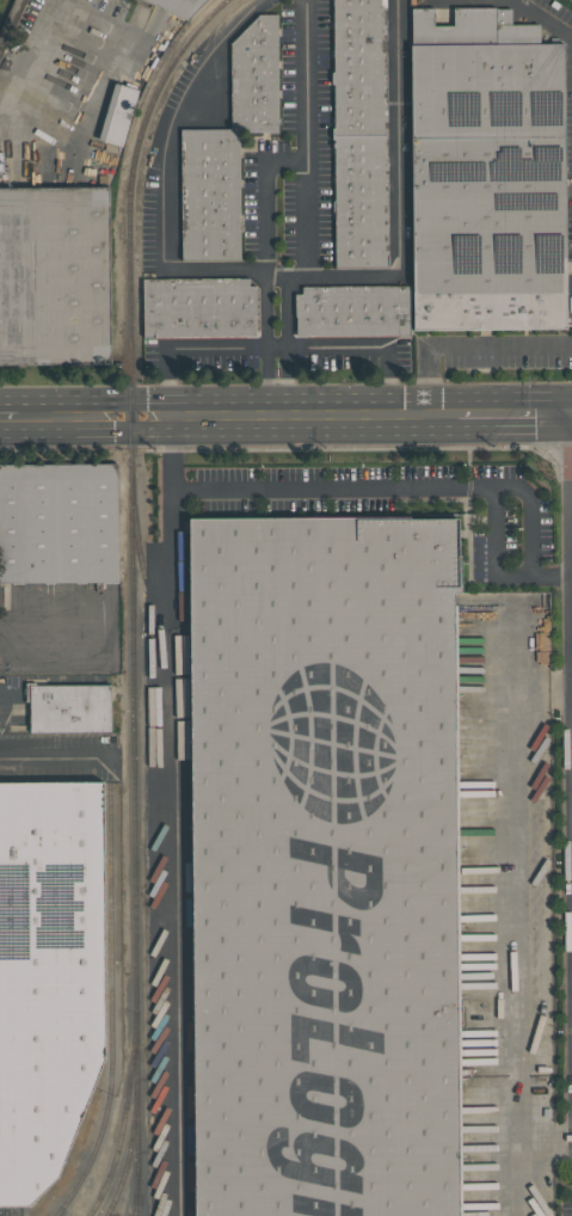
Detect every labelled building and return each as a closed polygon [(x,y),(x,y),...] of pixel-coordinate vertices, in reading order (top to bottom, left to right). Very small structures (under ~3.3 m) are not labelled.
[(187,20),(144,0),(207,0),(187,20)] [(334,72),(334,0),(386,0),(388,268),(336,268),(334,148),(333,148),(333,142),(334,142),(334,140),(332,140),(332,129),(334,128),(334,84),(332,84),(331,72),(334,72)] [(278,14),(278,118),(281,118),(281,124),(278,124),(278,134),(240,134),(240,216),(239,216),(239,231),(240,231),(240,260),(182,260),(180,129),(232,129),(230,43),(259,14),(278,14)] [(430,45),(430,30),(459,30),(460,44),(564,44),(566,330),(413,331),(411,45),(430,45)] [(115,82),(139,90),(122,147),(98,140),(115,82)] [(110,364),(0,365),(0,188),(109,188),(110,364)] [(250,278),(250,284),(248,284),(248,285),(257,285),(257,317),(256,317),(257,337),(143,338),(143,280),(250,278)] [(410,285),(411,336),(399,336),(296,336),(296,317),(295,317),(295,294),(302,294),(302,287),(410,285)] [(119,583),(0,584),(0,465),(118,463),(119,583)] [(454,592),(459,1215),(197,1215),(191,517),(461,517),(461,592),(454,592)] [(30,686),(111,684),(111,731),(31,731),(30,686)] [(30,1205),(0,1205),(0,782),(104,781),(106,1057),(60,1178),(30,1205)]
